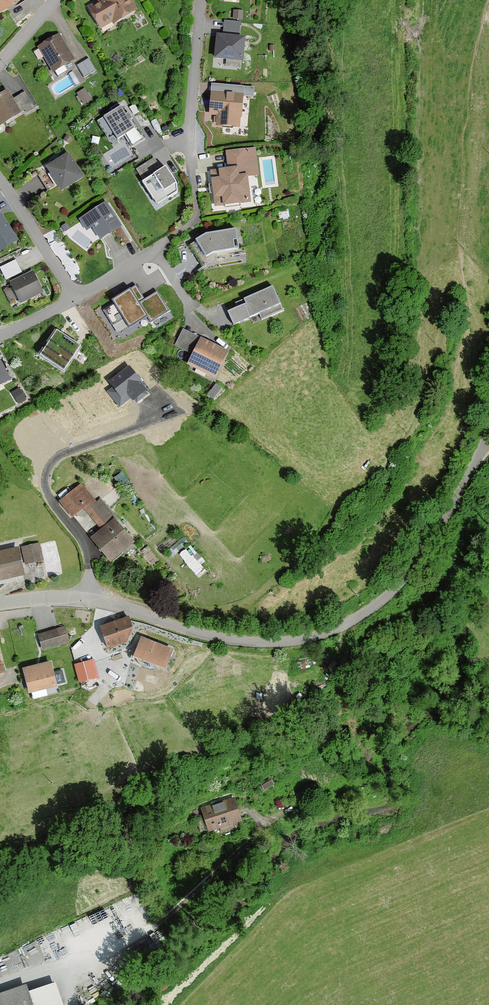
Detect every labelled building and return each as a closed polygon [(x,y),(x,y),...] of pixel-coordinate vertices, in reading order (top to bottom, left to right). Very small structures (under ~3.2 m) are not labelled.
[(17,0),(0,0),(0,9),(17,0)] [(84,8),(97,34),(134,16),(126,0),(94,0),(96,3),(84,8)] [(233,17),(243,18),(244,8),(234,8),(233,17)] [(242,32),(217,31),(216,61),(242,62),(242,32)] [(75,57),(58,34),(37,49),(54,73),(75,57)] [(92,71),(85,60),(75,67),(81,77),(92,71)] [(85,87),(76,92),(83,103),(92,98),(85,87)] [(0,93),(0,126),(20,113),(5,90),(0,93)] [(242,94),(217,93),(216,123),(241,124),(242,94)] [(118,106),(95,121),(112,146),(135,131),(118,106)] [(230,167),(210,169),(214,205),(250,201),(244,149),(228,151),(230,167)] [(63,155),(41,169),(57,194),(79,179),(63,155)] [(159,163),(133,180),(154,212),(180,195),(159,163)] [(106,201),(79,218),(87,230),(92,227),(100,239),(122,225),(106,201)] [(0,223),(0,250),(12,242),(0,223)] [(206,232),(195,239),(206,256),(213,251),(239,247),(235,227),(206,232)] [(11,262),(0,268),(0,278),(2,283),(17,275),(11,262)] [(39,293),(28,273),(4,285),(14,305),(39,293)] [(245,303),(228,310),(234,324),(259,313),(261,320),(284,310),(273,285),(243,298),(245,303)] [(129,293),(113,302),(130,328),(145,318),(129,293)] [(57,334),(41,358),(62,372),(78,349),(57,334)] [(201,337),(187,363),(215,377),(228,350),(201,337)] [(147,390),(129,365),(108,381),(113,387),(108,391),(119,406),(131,398),(133,400),(147,390)] [(92,501),(81,486),(60,502),(72,517),(92,501)] [(115,518),(100,500),(87,510),(102,528),(115,518)] [(133,544),(114,522),(92,540),(110,562),(133,544)] [(41,541),(25,543),(28,562),(44,560),(41,541)] [(199,575),(209,566),(189,544),(179,553),(199,575)] [(0,550),(0,580),(25,574),(18,546),(0,550)] [(134,639),(127,621),(103,629),(109,648),(134,639)] [(63,629),(40,636),(44,649),(67,642),(63,629)] [(171,653),(142,641),(135,658),(164,670),(171,653)] [(91,662),(76,666),(80,682),(95,678),(91,662)] [(55,687),(50,665),(24,671),(30,694),(55,687)] [(242,823),(234,799),(201,809),(209,834),(242,823)] [(50,983),(21,993),(19,986),(0,993),(0,1004),(58,1004),(50,983)]
